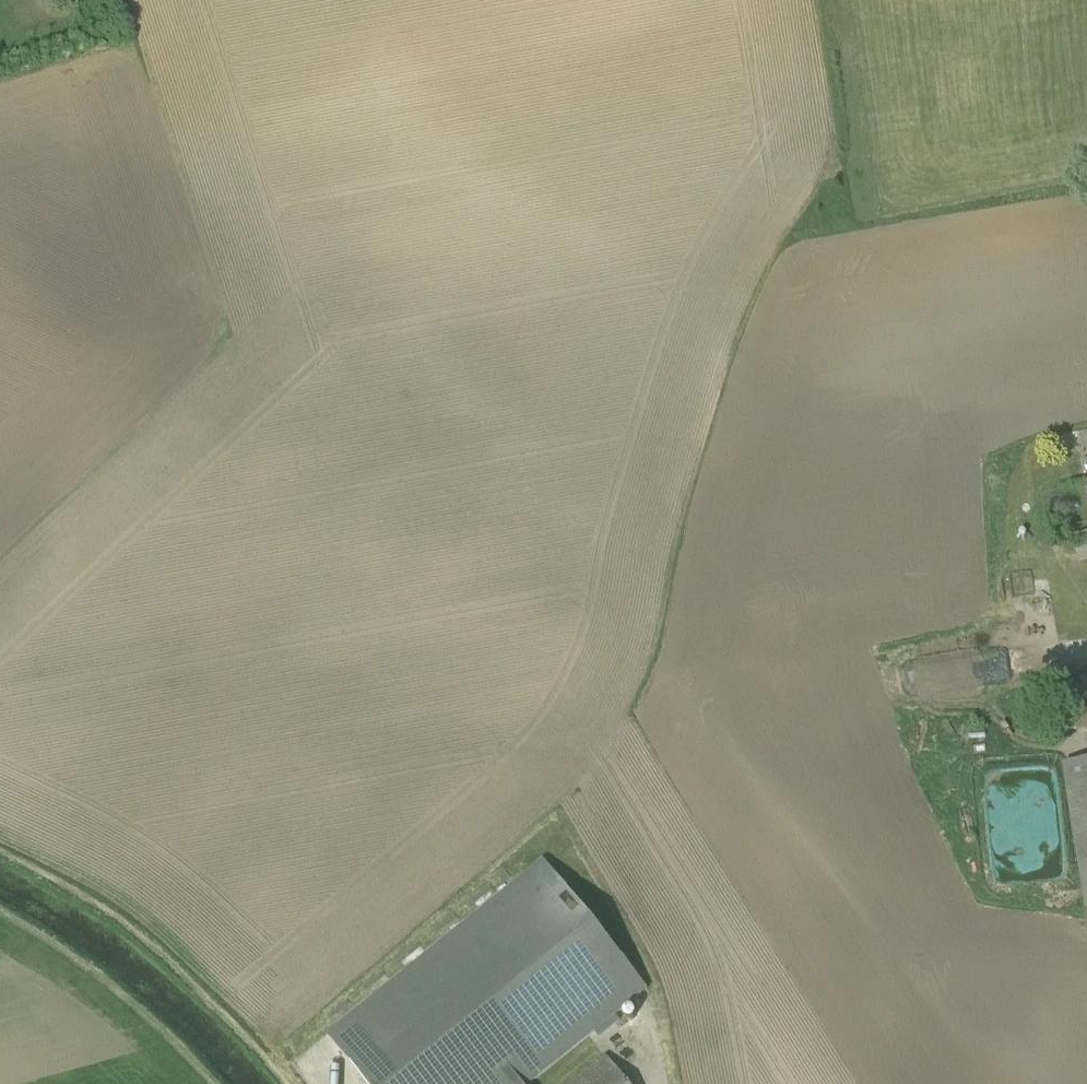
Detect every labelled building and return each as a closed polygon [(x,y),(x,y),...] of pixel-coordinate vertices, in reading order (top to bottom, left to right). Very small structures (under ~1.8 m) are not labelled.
[(1072,536),(1075,551),(1086,549),(1086,534),(1072,536)] [(1086,727),(1086,676),(1049,682),(1057,732),(1086,727)] [(1086,910),(1086,760),(1062,764),(1084,910),(1086,910)] [(324,1038),(361,1083),(532,1083),(644,993),(540,864),(324,1038)] [(605,1058),(573,1083),(627,1083),(605,1058)]
